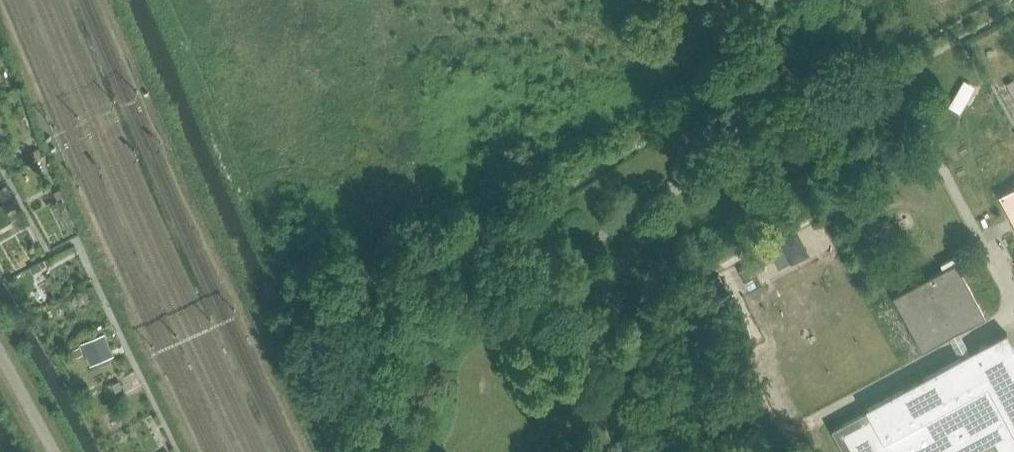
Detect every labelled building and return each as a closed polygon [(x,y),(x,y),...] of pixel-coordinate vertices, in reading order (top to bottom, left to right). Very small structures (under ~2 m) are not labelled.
[(38,149),(30,153),(32,159),(41,155),(38,149)] [(0,189),(0,193),(4,200),(13,195),(8,185),(0,189)] [(61,189),(54,192),(57,199),(65,196),(61,189)] [(999,197),(1013,225),(1013,189),(999,197)] [(15,199),(3,205),(6,211),(18,205),(15,199)] [(768,247),(779,267),(791,261),(792,263),(809,254),(798,232),(768,247)] [(40,262),(30,267),(33,273),(43,268),(40,262)] [(956,263),(893,297),(922,352),(986,317),(956,263)] [(104,333),(81,343),(91,365),(114,355),(104,333)] [(1013,346),(1007,333),(866,409),(868,411),(833,430),(844,451),(975,451),(995,441),(1001,451),(1013,451),(1013,347),(1013,346)] [(80,347),(73,350),(76,357),(83,354),(80,347)] [(119,380),(112,384),(116,392),(122,389),(122,385),(119,380)]
